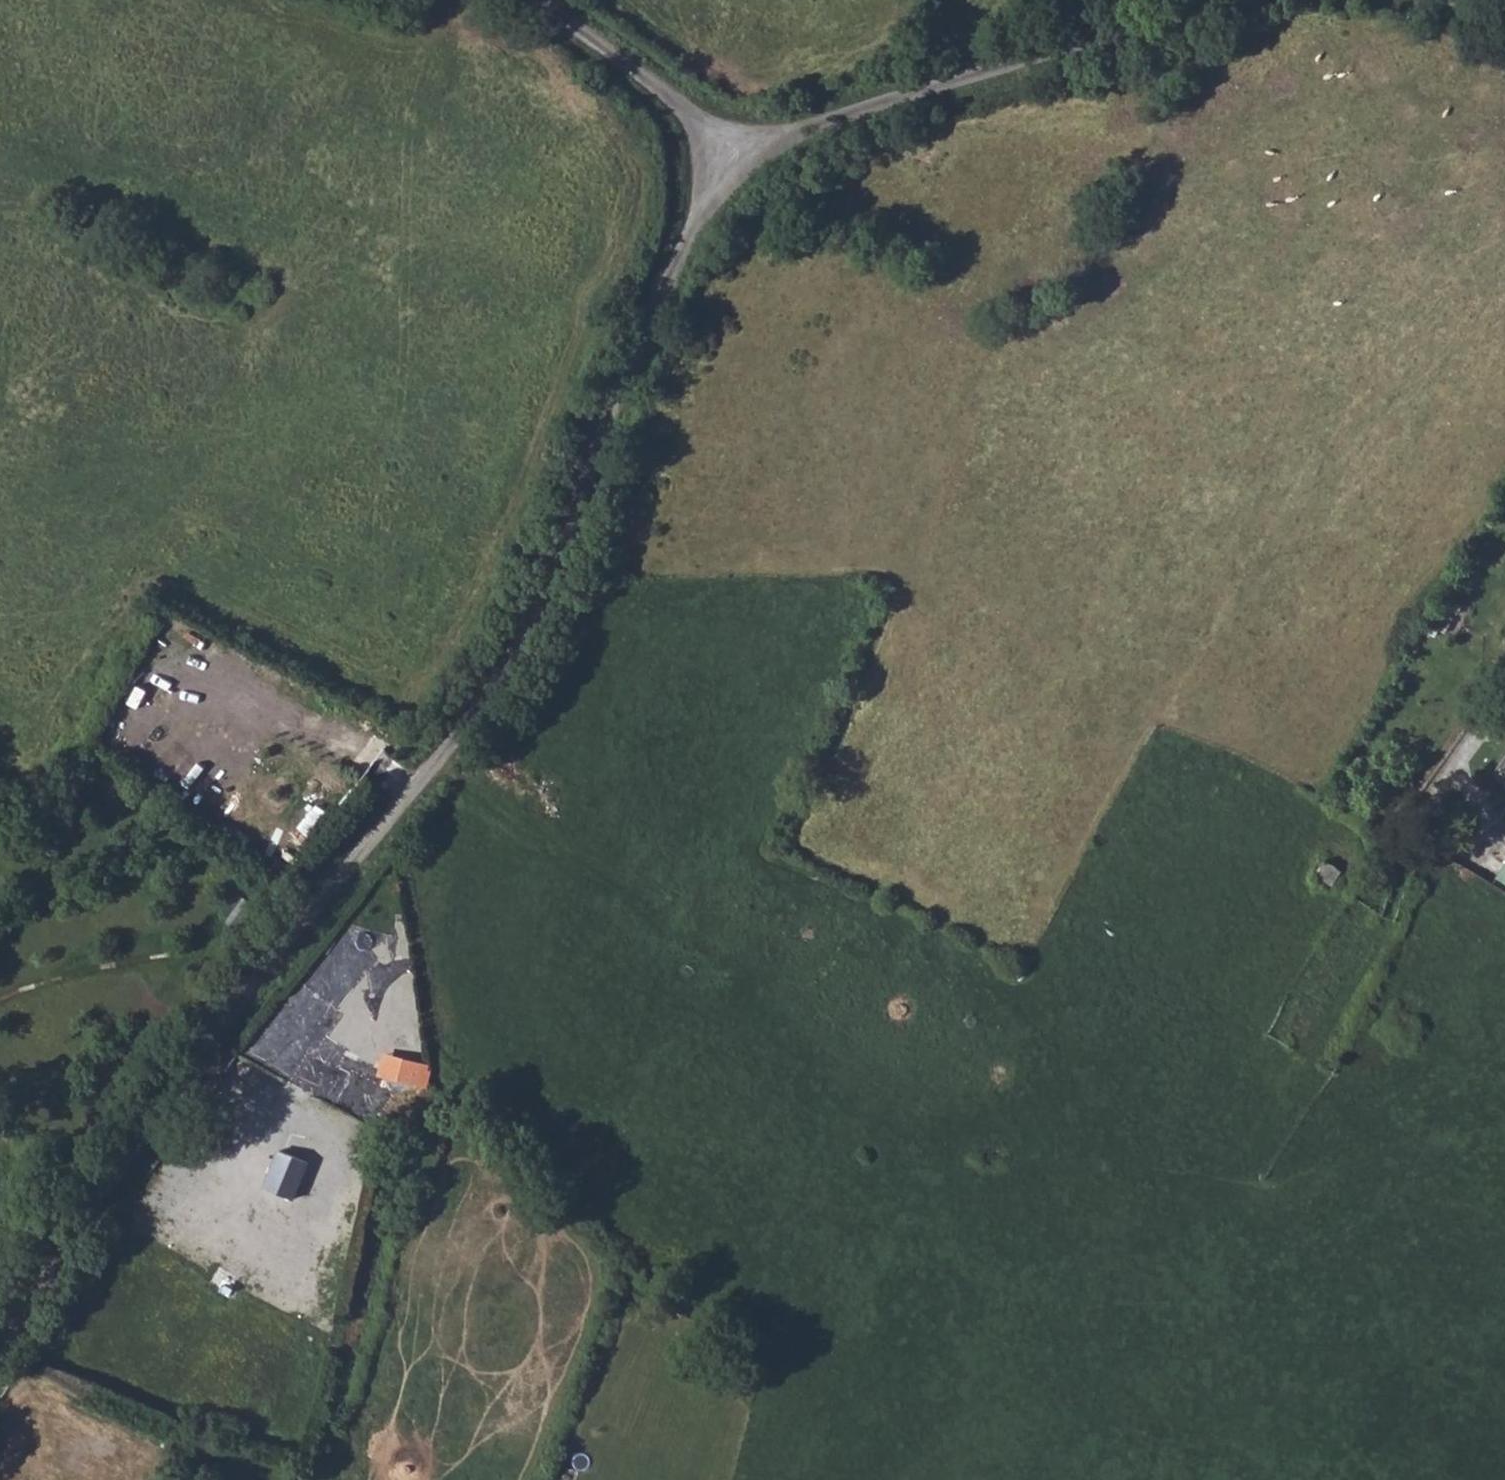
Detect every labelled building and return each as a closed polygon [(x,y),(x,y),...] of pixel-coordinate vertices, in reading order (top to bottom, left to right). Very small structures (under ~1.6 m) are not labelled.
[(332,1097),(324,1123),(353,1132),(361,1105),(332,1097)] [(227,1290),(236,1274),(218,1264),(209,1280),(227,1290)]
